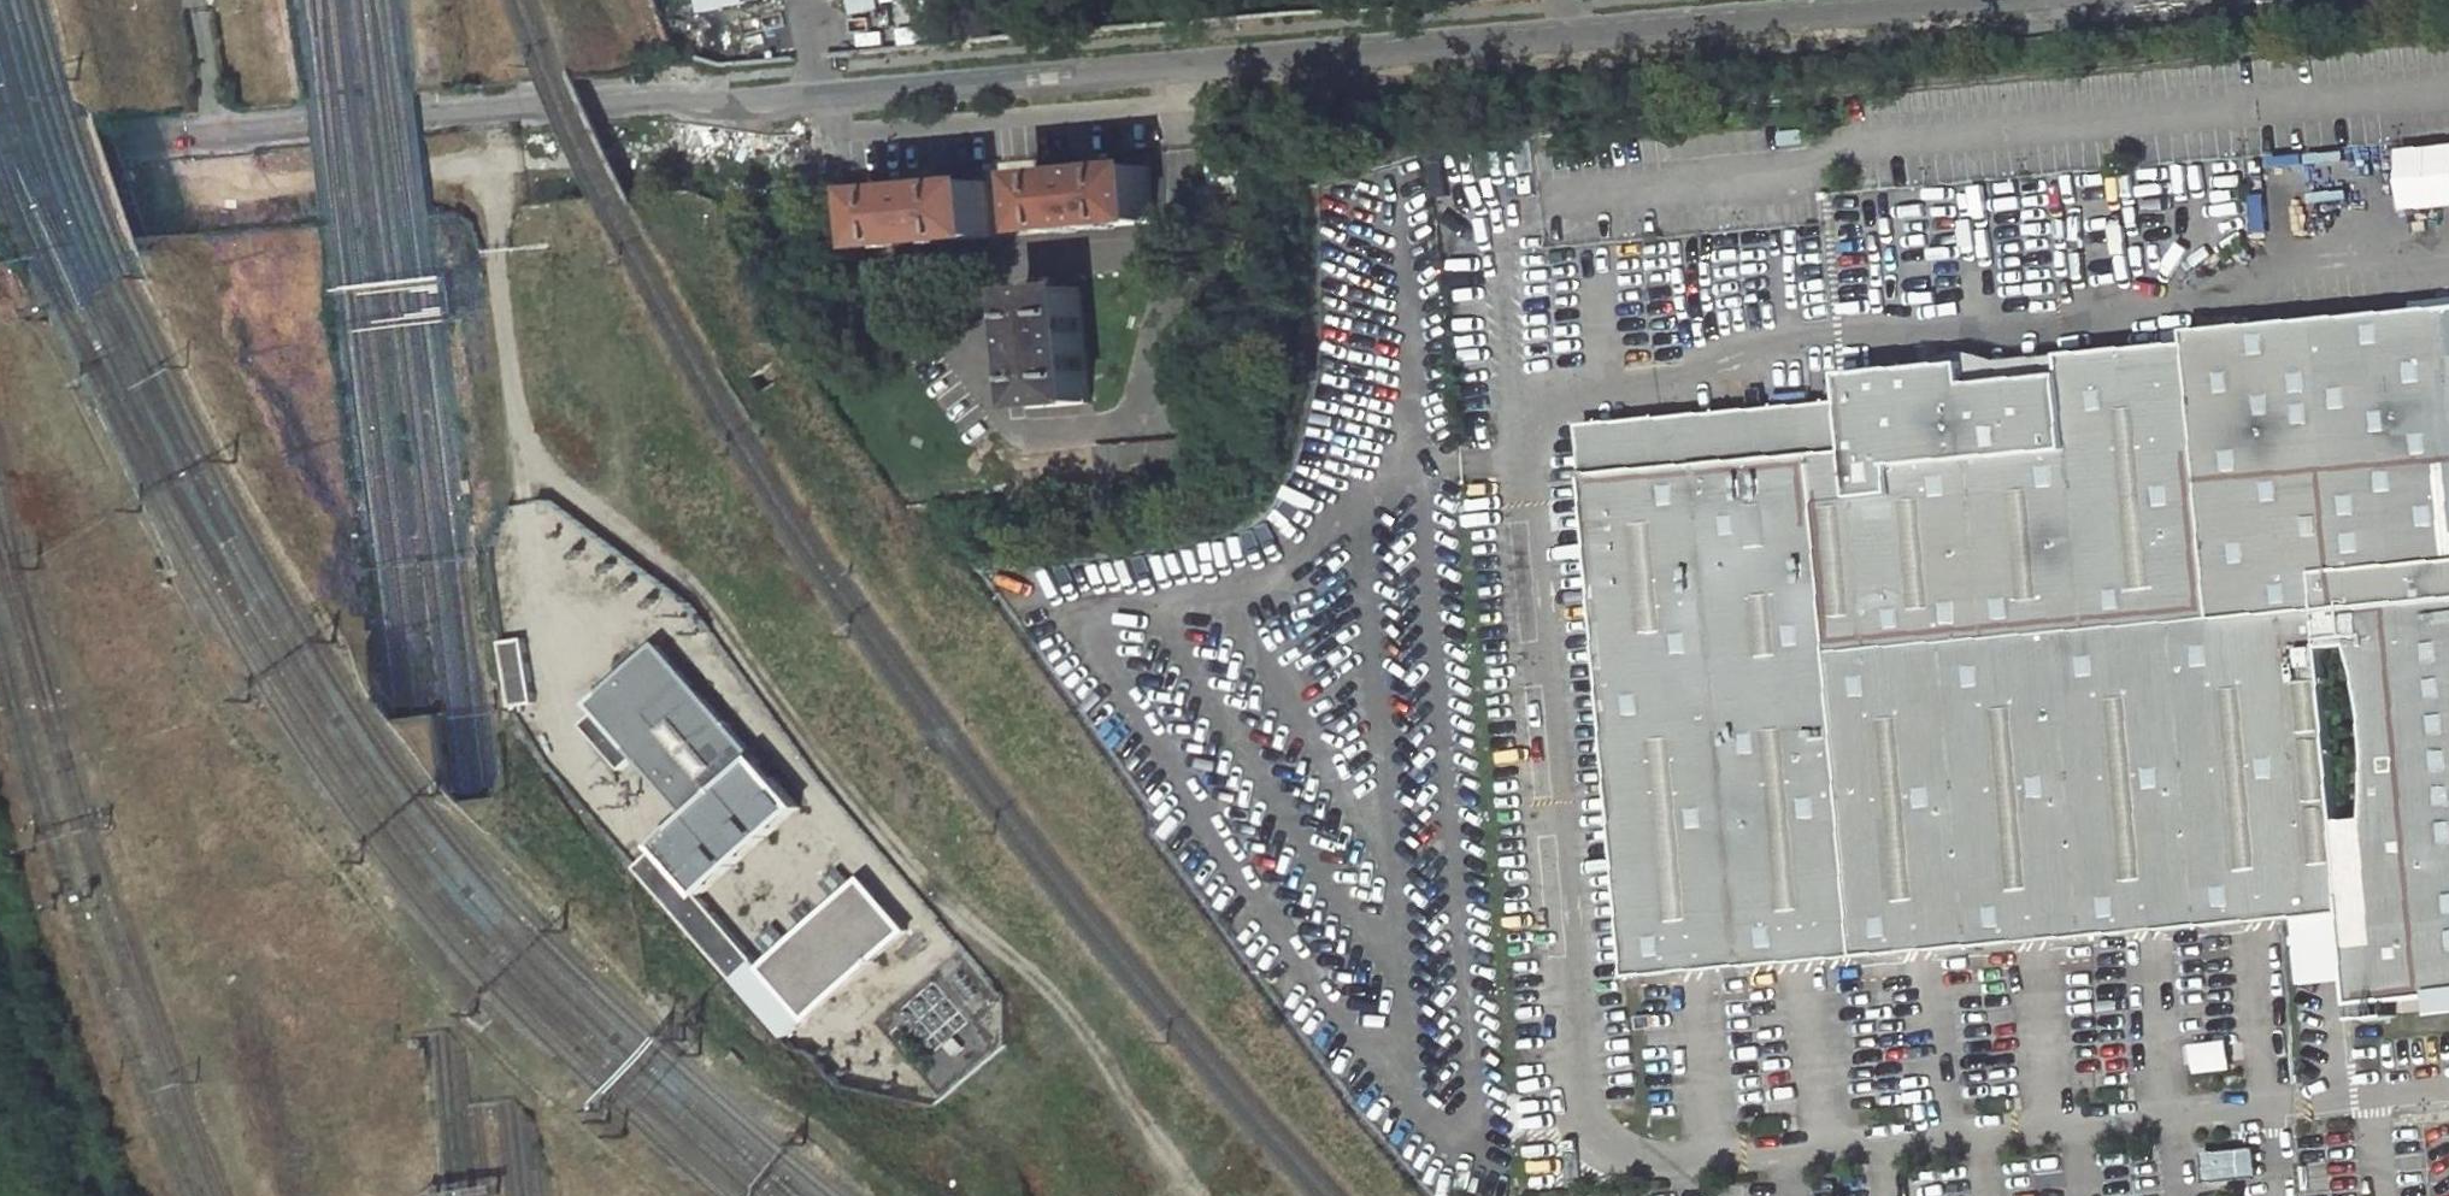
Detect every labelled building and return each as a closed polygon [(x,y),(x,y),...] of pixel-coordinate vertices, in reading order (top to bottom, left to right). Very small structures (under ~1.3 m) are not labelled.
[(747,1),(747,0),(702,0),(704,11),(747,1)] [(878,0),(851,0),(854,13),(880,7),(878,0)] [(1150,168),(1036,178),(1041,232),(1155,222),(1150,168)] [(986,182),(873,193),(877,246),(991,236),(986,182)] [(1036,406),(1091,402),(1082,289),(1027,293),(1036,406)] [(1589,473),(1632,973),(2350,912),(2359,1002),(2448,994),(2448,307),(2191,330),(2192,343),(2064,354),(2065,374),(1970,382),(1969,362),(1845,371),(1854,450),(1589,473)] [(507,646),(500,648),(507,704),(528,701),(519,638),(506,641),(507,646)] [(802,801),(659,638),(589,698),(596,706),(581,719),(619,764),(635,751),(688,812),(631,862),(779,1033),(803,1012),(697,892),(802,801)] [(907,923),(863,872),(759,963),(803,1012),(907,923)] [(2207,1152),(2209,1179),(2260,1176),(2258,1148),(2207,1152)]
